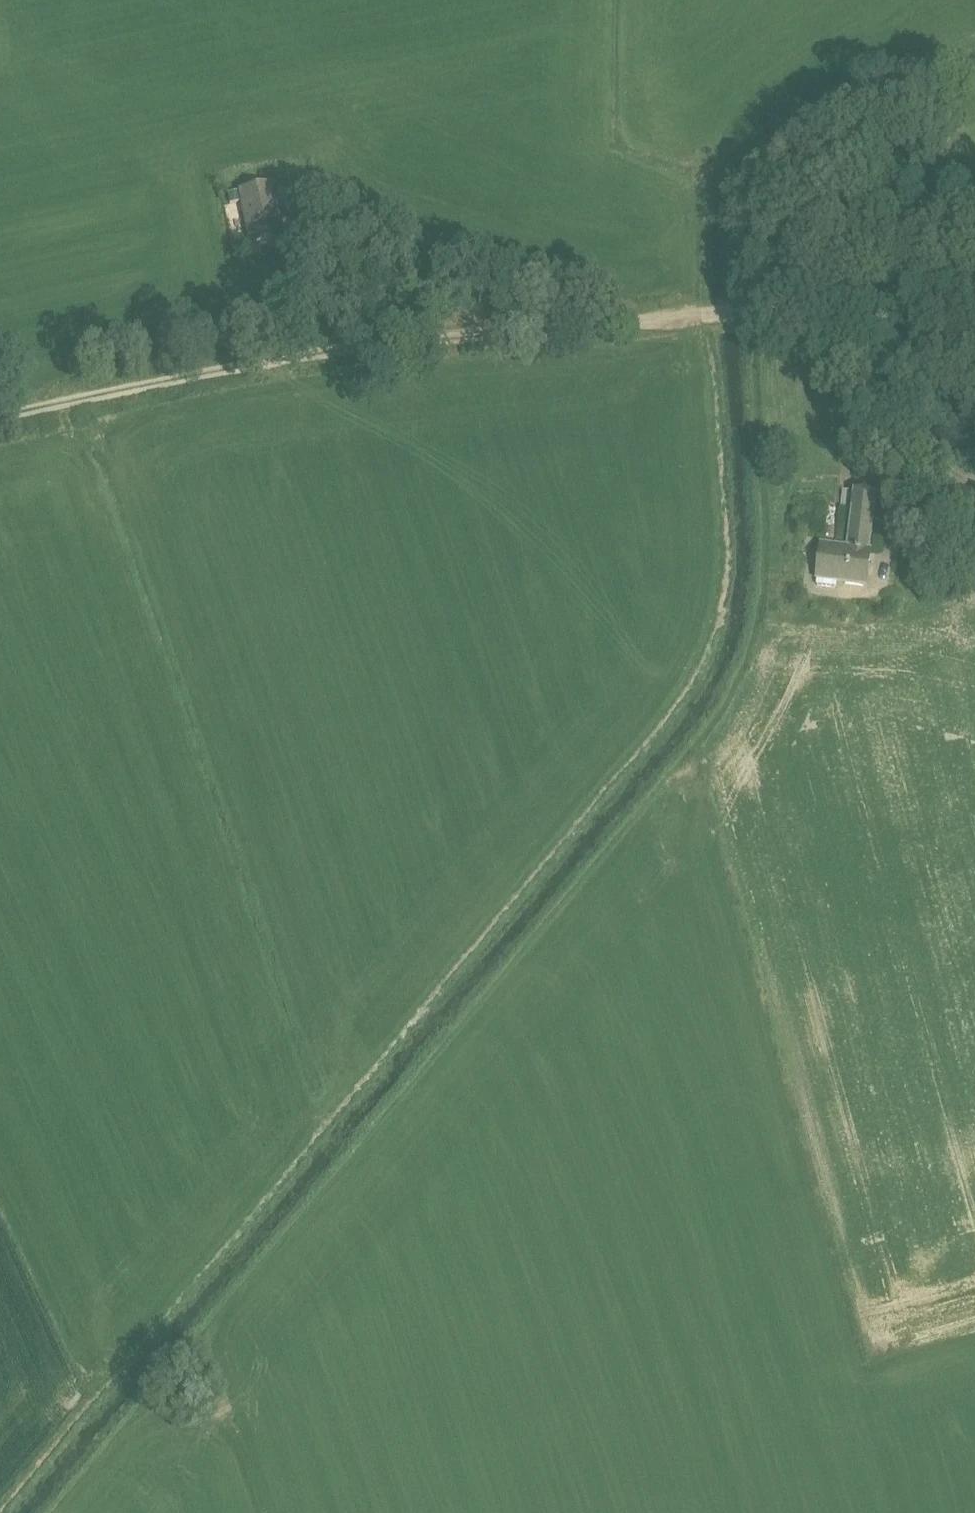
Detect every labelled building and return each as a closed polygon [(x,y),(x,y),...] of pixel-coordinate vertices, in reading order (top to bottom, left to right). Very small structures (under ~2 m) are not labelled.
[(239,190),(250,244),(283,238),(272,183),(239,190)] [(818,585),(836,587),(837,581),(867,585),(871,551),(869,551),(876,495),(855,493),(848,548),(821,545),(817,579),(818,579),(818,585)]
